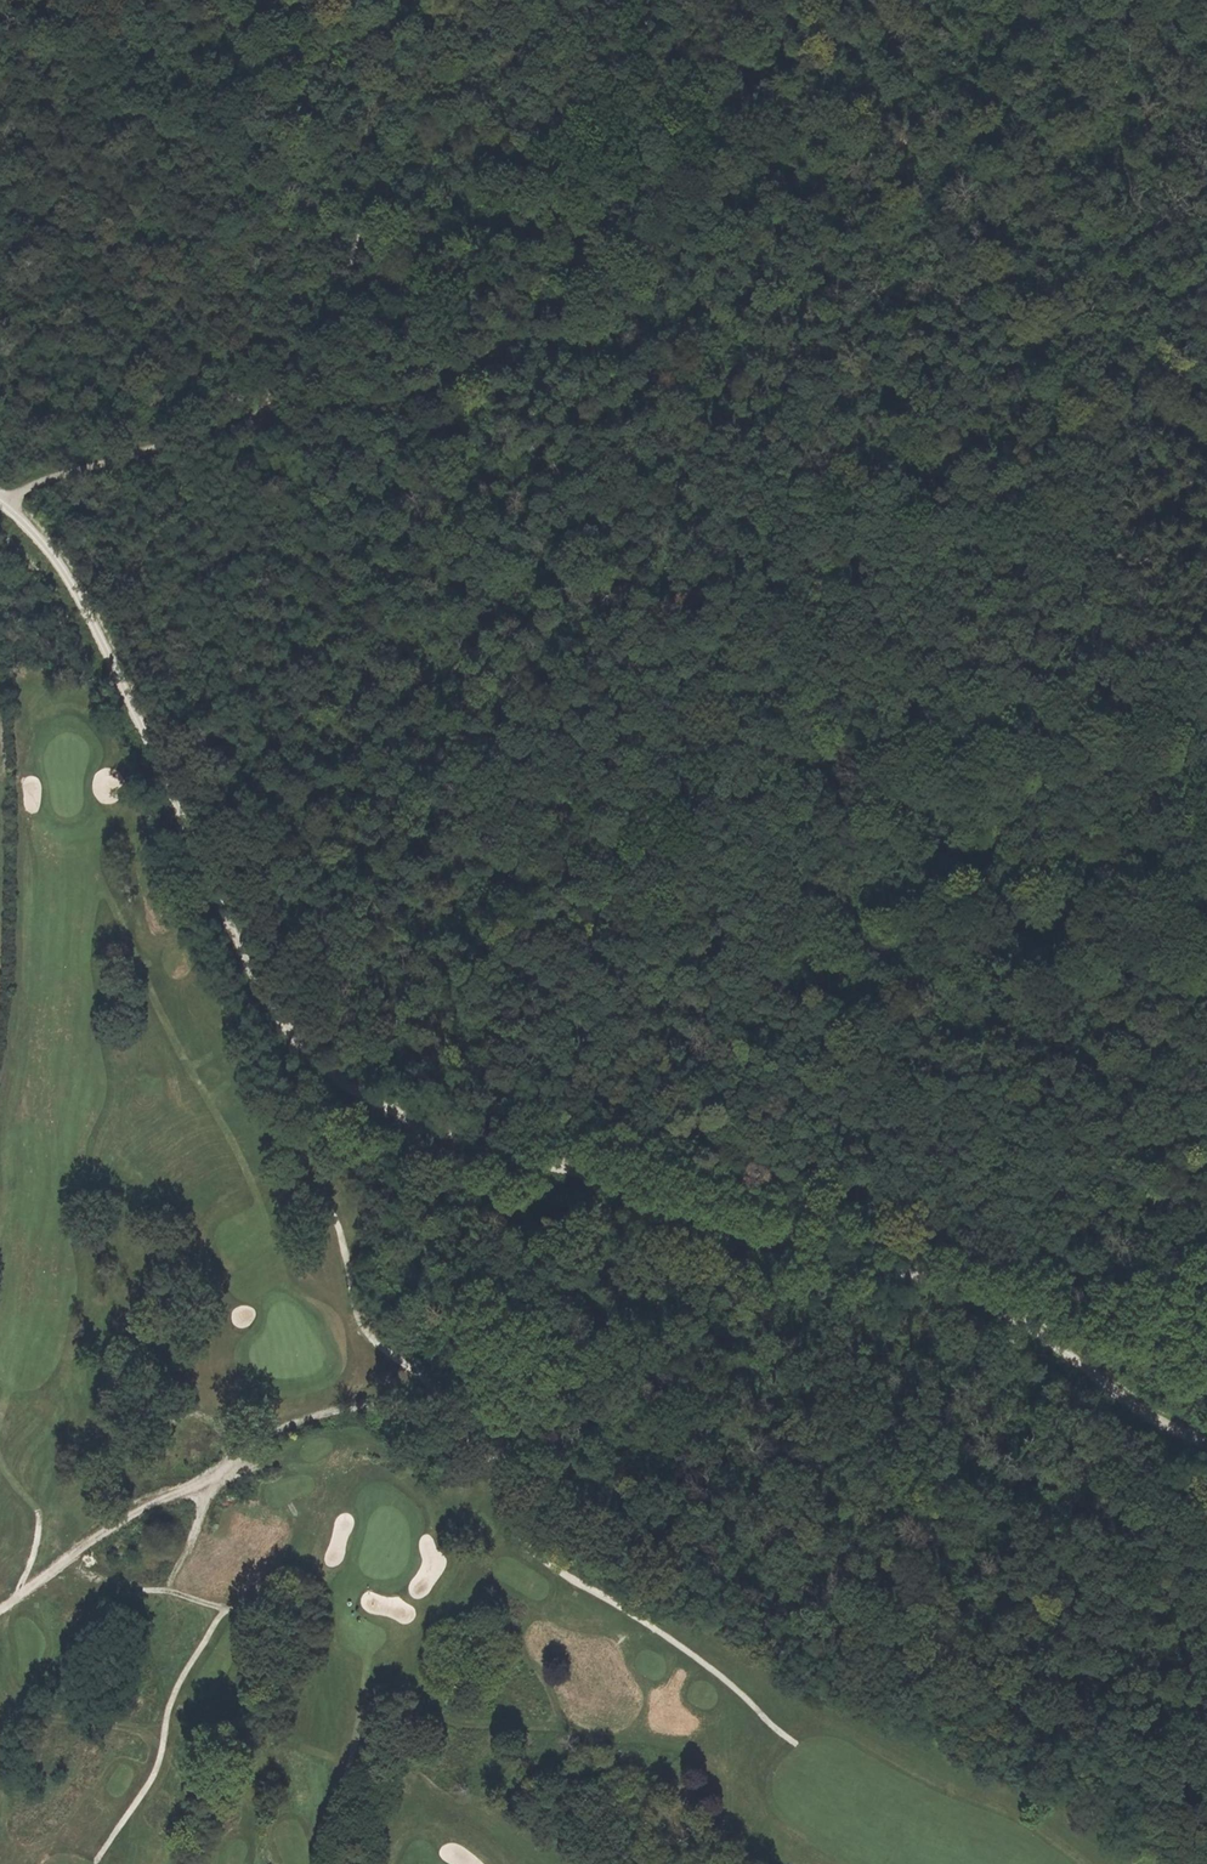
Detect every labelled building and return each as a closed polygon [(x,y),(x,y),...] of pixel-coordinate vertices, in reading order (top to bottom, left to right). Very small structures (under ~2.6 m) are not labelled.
[(112,771),(94,772),(96,794),(114,793),(112,771)]
